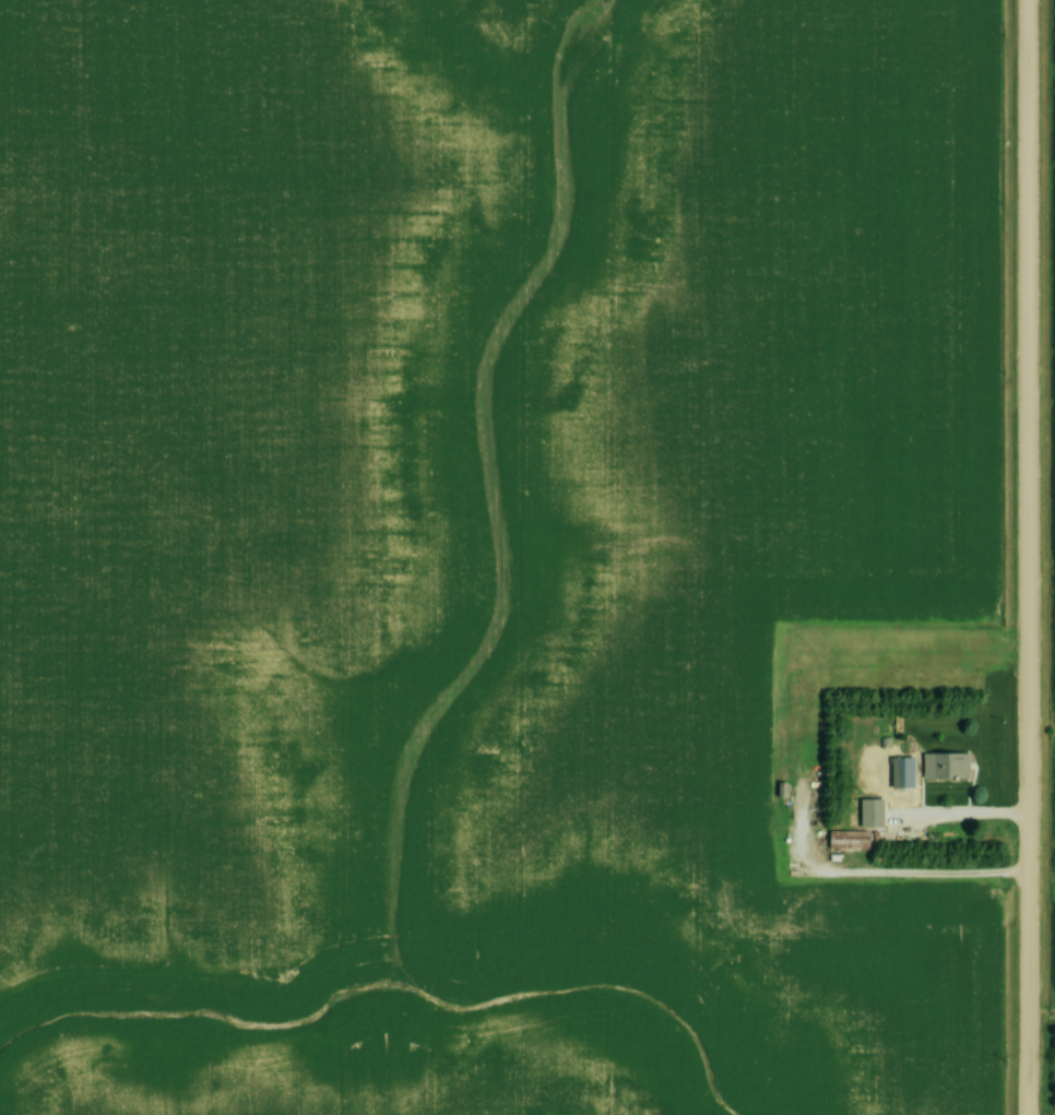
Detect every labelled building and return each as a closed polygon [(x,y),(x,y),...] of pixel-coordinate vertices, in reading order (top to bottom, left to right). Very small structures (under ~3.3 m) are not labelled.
[(921,753),(921,780),(968,780),(968,753),(921,753)] [(902,794),(902,775),(881,775),(881,794),(902,794)] [(887,796),(886,823),(865,823),(866,795),(887,796)] [(826,851),(866,851),(866,833),(826,833),(826,851)]
